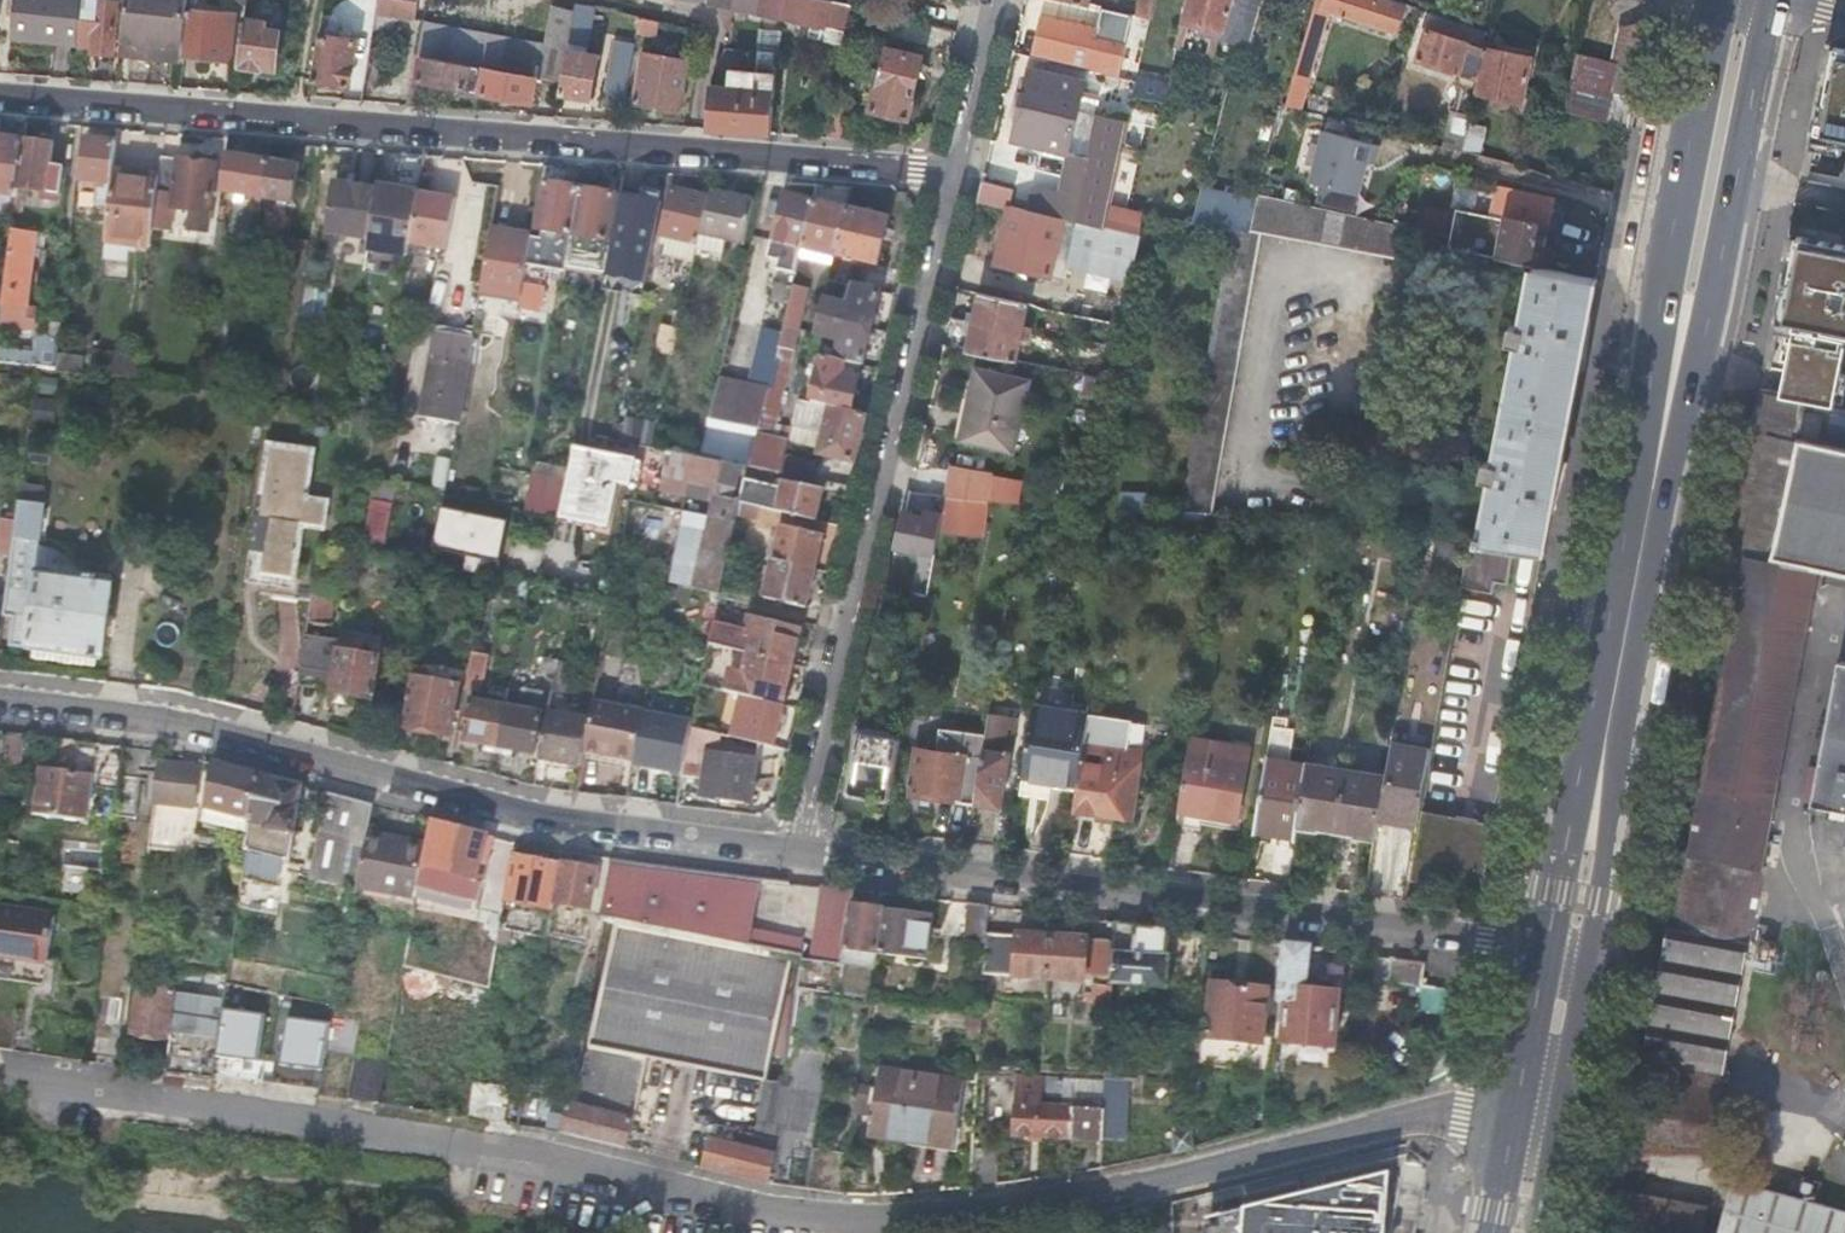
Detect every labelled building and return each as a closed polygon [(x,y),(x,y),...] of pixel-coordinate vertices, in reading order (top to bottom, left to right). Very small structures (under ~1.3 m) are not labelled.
[(78,42),(82,0),(16,0),(12,35),(78,42)] [(126,1),(126,0),(86,0),(81,43),(94,45),(94,48),(114,51),(120,0),(126,1)] [(122,37),(134,38),(132,55),(169,59),(171,43),(183,44),(187,7),(188,0),(126,0),(126,1),(122,37)] [(370,44),(388,47),(394,13),(412,16),(415,0),(377,0),(370,44)] [(574,8),(572,17),(592,20),(595,4),(577,0),(575,0),(574,8)] [(709,1),(815,20),(826,22),(824,34),(843,37),(853,3),(847,1),(841,0),(709,0),(709,1)] [(1030,52),(1117,72),(1124,43),(1095,36),(1097,25),(1089,24),(1090,19),(1083,17),(1082,22),(1079,21),(1082,7),(1054,0),(1043,0),(1030,52)] [(1150,16),(1153,0),(1138,0),(1135,12),(1150,16)] [(1228,4),(1229,0),(1186,0),(1180,18),(1220,30),(1228,4)] [(1286,103),(1301,106),(1328,9),(1376,23),(1378,13),(1374,12),(1377,0),(1315,0),(1286,103)] [(420,20),(414,52),(478,64),(485,65),(534,74),(561,79),(567,46),(568,40),(572,17),(574,8),(551,4),(544,44),(420,20)] [(187,7),(182,54),(222,59),(224,43),(232,44),(235,20),(227,19),(228,11),(187,7)] [(244,17),(238,63),(243,64),(243,65),(264,68),(264,66),(277,68),(282,29),(269,28),(270,21),(244,17)] [(826,22),(815,20),(813,32),(824,34),(826,22)] [(1482,46),(1483,45),(1469,40),(1471,34),(1430,21),(1428,27),(1426,26),(1416,57),(1475,76),(1482,46)] [(1628,27),(1619,61),(1612,90),(1630,93),(1643,29),(1628,27)] [(319,32),(311,79),(348,85),(356,38),(319,32)] [(134,38),(122,37),(120,53),(132,55),(134,38)] [(622,107),(636,41),(617,38),(602,103),(622,107)] [(567,46),(561,79),(560,89),(592,95),(599,52),(573,47),(573,41),(568,40),(567,46)] [(182,54),(183,44),(171,43),(169,59),(181,61),(182,54)] [(224,43),(222,59),(230,59),(232,44),(224,43)] [(1833,43),(1816,134),(1844,139),(1844,46),(1833,43)] [(888,45),(872,106),(910,115),(926,54),(888,45)] [(1530,58),(1482,46),(1475,76),(1471,90),(1519,102),(1530,58)] [(710,85),(707,126),(771,131),(779,52),(718,47),(710,85)] [(1619,61),(1584,51),(1577,49),(1563,106),(1564,107),(1598,118),(1604,120),(1612,90),(1619,61)] [(642,50),(632,99),(679,109),(690,59),(642,50)] [(478,64),(414,52),(404,102),(418,104),(423,78),(473,87),(478,64)] [(1045,71),(1084,80),(1086,68),(1048,59),(1045,71)] [(534,74),(485,65),(480,89),(529,98),(534,74)] [(1077,219),(1140,233),(1145,214),(1193,220),(1211,145),(1158,134),(1159,125),(1077,107),(1084,80),(1045,71),(1027,67),(1011,138),(1068,150),(1054,214),(1062,216),(1077,219)] [(1135,93),(1163,103),(1171,79),(1143,69),(1135,93)] [(1630,93),(1612,90),(1604,120),(1604,121),(1624,124),(1630,93)] [(1484,154),(1491,125),(1454,116),(1447,145),(1484,154)] [(1375,144),(1325,131),(1311,186),(1360,198),(1375,144)] [(24,140),(0,137),(0,193),(16,195),(17,188),(24,140)] [(112,170),(116,141),(86,138),(81,179),(97,180),(105,181),(111,182),(112,170)] [(52,145),(24,140),(17,188),(59,193),(63,166),(49,164),(52,145)] [(254,202),(259,203),(260,197),(266,159),(225,152),(220,189),(254,196),(254,202)] [(159,176),(153,228),(169,230),(172,207),(209,212),(215,163),(162,155),(159,176)] [(260,197),(259,203),(265,204),(266,197),(294,202),(300,165),(266,159),(260,197)] [(130,244),(151,246),(153,228),(159,176),(112,170),(111,182),(105,241),(130,244)] [(976,201),(1008,207),(1008,204),(1012,187),(981,178),(976,201)] [(544,267),(564,270),(566,265),(579,186),(544,180),(535,227),(542,228),(541,237),(549,238),(544,267)] [(328,231),(368,237),(376,188),(336,182),(328,231)] [(368,237),(366,248),(407,253),(408,242),(416,195),(402,193),(402,188),(376,184),(376,188),(368,237)] [(1506,214),(1498,257),(1534,264),(1541,266),(1556,194),(1513,184),(1506,214)] [(579,186),(566,265),(604,272),(609,240),(606,240),(606,234),(614,192),(579,186)] [(752,197),(708,187),(706,196),(698,230),(708,233),(722,236),(742,241),(752,197)] [(453,194),(417,188),(416,195),(408,242),(444,248),(453,194)] [(656,250),(691,258),(694,245),(695,242),(698,230),(706,196),(670,188),(656,250)] [(664,198),(622,190),(608,271),(647,278),(664,198)] [(1229,225),(1179,511),(1213,512),(1262,232),(1400,259),(1408,224),(1257,191),(1248,227),(1229,225)] [(800,247),(811,199),(783,192),(771,239),(800,247)] [(845,208),(811,199),(800,247),(833,255),(833,253),(845,208)] [(1048,273),(1062,216),(1054,214),(1008,204),(1008,207),(995,261),(1048,273)] [(887,219),(845,208),(833,253),(876,264),(887,219)] [(1492,211),(1485,254),(1498,257),(1506,214),(1492,211)] [(1067,262),(1130,276),(1140,233),(1077,219),(1067,262)] [(225,221),(221,245),(235,247),(238,223),(225,221)] [(493,227),(484,289),(521,294),(523,283),(531,233),(493,227)] [(718,251),(722,236),(708,233),(698,230),(695,242),(694,245),(718,251)] [(1780,317),(1795,320),(1844,330),(1844,242),(1797,232),(1780,317)] [(275,234),(271,253),(295,257),(298,239),(275,234)] [(11,237),(1,313),(27,316),(31,285),(37,241),(11,237)] [(105,241),(103,257),(128,259),(130,244),(105,241)] [(1541,266),(1534,264),(1523,326),(1513,323),(1509,341),(1520,343),(1498,461),(1487,458),(1483,476),(1494,478),(1484,532),(1479,532),(1478,538),(1483,539),(1482,541),(1512,545),(1544,549),(1596,277),(1541,266)] [(847,272),(830,267),(827,280),(844,283),(847,272)] [(445,322),(477,327),(484,283),(452,278),(445,322)] [(521,294),(519,308),(539,311),(543,286),(523,283),(521,294)] [(791,283),(772,357),(786,361),(805,287),(791,283)] [(873,328),(881,292),(853,285),(848,304),(823,298),(819,316),(844,321),(873,328)] [(973,320),(1028,332),(1034,303),(980,291),(973,320)] [(862,364),(864,365),(873,328),(844,321),(819,316),(814,334),(810,352),(818,354),(823,336),(839,340),(835,358),(862,364)] [(967,350),(1021,360),(1028,332),(973,320),(967,350)] [(1782,391),(1835,401),(1844,349),(1844,330),(1795,320),(1782,391)] [(436,329),(420,412),(458,419),(473,336),(436,329)] [(37,365),(56,368),(59,338),(36,336),(34,352),(0,348),(0,360),(37,365)] [(90,372),(136,379),(138,357),(93,350),(90,372)] [(816,401),(819,401),(832,404),(851,409),(862,364),(835,358),(827,356),(818,354),(810,352),(799,396),(816,401)] [(973,400),(964,441),(1011,452),(1028,379),(975,367),(967,399),(973,400)] [(715,376),(695,455),(740,464),(745,465),(753,433),(765,386),(715,376)] [(1835,401),(1782,391),(1763,387),(1762,388),(1760,387),(1713,635),(1730,638),(1689,849),(1692,849),(1762,863),(1823,569),(1844,573),(1844,403),(1835,401)] [(799,396),(795,411),(815,416),(819,401),(816,401),(799,396)] [(821,453),(855,462),(867,413),(851,409),(832,404),(821,453)] [(753,433),(745,465),(781,472),(785,454),(788,441),(753,433)] [(644,459),(575,445),(561,515),(610,525),(619,480),(639,484),(644,459)] [(271,517),(259,592),(296,598),(293,576),(301,523),(323,526),(327,503),(305,499),(312,454),(272,447),(261,515),(271,517)] [(740,464),(695,455),(669,450),(664,478),(733,493),(740,464)] [(785,454),(781,472),(811,478),(814,462),(807,460),(808,458),(785,454)] [(530,470),(524,506),(559,514),(565,485),(566,476),(530,470)] [(744,475),(738,501),(739,501),(757,505),(777,510),(816,520),(824,488),(785,478),(783,485),(744,475)] [(395,500),(397,486),(378,483),(375,497),(395,500)] [(1153,515),(1154,492),(1123,491),(1122,514),(1153,515)] [(712,494),(708,513),(734,519),(738,501),(732,499),(731,499),(712,494)] [(388,536),(395,500),(375,497),(374,497),(367,532),(388,536)] [(683,510),(632,500),(624,536),(676,547),(683,510)] [(757,505),(739,501),(736,513),(755,518),(757,505)] [(935,552),(944,504),(937,503),(935,510),(927,508),(926,516),(902,510),(894,544),(935,552)] [(16,520),(14,536),(40,540),(40,534),(42,519),(43,511),(17,507),(16,520)] [(508,521),(443,508),(435,546),(500,558),(508,521)] [(708,513),(683,510),(676,547),(669,583),(693,589),(703,538),(708,513)] [(734,519),(708,513),(703,538),(693,589),(719,594),(734,519)] [(12,551),(14,536),(16,520),(2,519),(0,529),(0,550),(12,551)] [(774,558),(816,569),(824,535),(782,525),(775,552),(768,550),(766,556),(774,558)] [(12,551),(3,614),(15,616),(11,645),(30,647),(30,649),(36,650),(95,658),(101,659),(111,578),(83,574),(40,567),(40,569),(35,568),(39,545),(40,540),(14,536),(12,551)] [(1512,545),(1482,541),(1468,539),(1460,583),(1490,588),(1492,577),(1506,579),(1512,545)] [(320,543),(308,622),(330,626),(336,587),(325,585),(331,545),(320,543)] [(40,567),(83,574),(80,567),(80,566),(62,554),(54,550),(45,547),(39,545),(35,568),(40,569),(40,567)] [(806,607),(816,569),(774,558),(766,556),(765,563),(772,565),(764,597),(806,607)] [(714,623),(710,644),(722,646),(749,653),(791,662),(799,629),(784,625),(748,618),(746,629),(714,623)] [(342,632),(333,690),(374,696),(382,637),(342,632)] [(710,644),(703,684),(714,686),(722,646),(710,644)] [(474,649),(467,687),(482,689),(489,651),(474,649)] [(95,658),(36,650),(35,656),(95,664),(95,658)] [(728,690),(744,693),(751,695),(782,702),(787,682),(791,662),(749,653),(745,673),(733,671),(728,690)] [(551,701),(559,659),(546,657),(538,699),(551,701)] [(1813,801),(1844,807),(1844,661),(1841,660),(1813,801)] [(412,675),(404,724),(407,725),(407,727),(409,729),(420,731),(423,730),(423,727),(451,732),(459,683),(412,675)] [(731,734),(774,744),(784,703),(782,702),(751,695),(744,693),(740,714),(754,717),(752,726),(733,722),(731,734)] [(501,743),(508,704),(474,698),(467,737),(501,743)] [(636,758),(646,709),(593,700),(590,718),(585,749),(636,758)] [(1086,729),(1089,709),(1033,701),(1018,792),(1049,796),(1053,777),(1078,780),(1086,729)] [(544,710),(508,704),(501,743),(536,750),(544,710)] [(694,718),(646,709),(636,758),(634,765),(683,775),(694,718)] [(582,762),(585,749),(590,718),(549,710),(541,754),(582,762)] [(1004,727),(986,724),(984,733),(973,801),(1000,805),(1009,751),(1000,749),(1004,727)] [(901,734),(857,726),(845,791),(890,799),(901,734)] [(973,801),(984,733),(939,726),(935,749),(915,746),(908,792),(973,801)] [(1128,735),(1086,729),(1078,780),(1073,812),(1098,816),(1099,808),(1134,814),(1144,749),(1127,747),(1128,735)] [(12,735),(11,762),(26,763),(28,736),(12,735)] [(1250,745),(1190,736),(1176,824),(1201,828),(1201,823),(1237,828),(1250,745)] [(1419,821),(1421,813),(1432,746),(1391,739),(1387,766),(1379,814),(1419,821)] [(117,774),(120,745),(98,742),(92,785),(116,789),(117,774)] [(710,750),(702,794),(753,801),(759,758),(710,750)] [(1308,755),(1307,763),(1297,830),(1334,835),(1345,769),(1326,766),(1326,758),(1308,755)] [(1307,763),(1268,756),(1256,830),(1296,836),(1297,830),(1307,763)] [(182,762),(161,759),(155,801),(176,804),(182,762)] [(201,764),(182,762),(176,804),(196,806),(201,764)] [(1374,841),(1379,814),(1387,766),(1367,763),(1365,772),(1345,769),(1334,835),(1374,841)] [(253,818),(259,774),(235,768),(221,765),(217,784),(212,783),(208,806),(253,818)] [(44,768),(38,814),(86,820),(92,774),(44,768)] [(112,817),(134,820),(138,777),(117,774),(116,789),(112,817)] [(292,859),(303,786),(268,777),(259,774),(253,818),(253,821),(252,821),(247,848),(252,849),(247,869),(282,878),(287,858),(292,859)] [(367,831),(372,804),(325,791),(312,876),(314,877),(314,878),(357,888),(357,884),(365,841),(367,831)] [(1481,887),(1492,826),(1421,813),(1419,821),(1410,875),(1481,887)] [(478,876),(489,833),(433,819),(428,843),(424,864),(478,876)] [(418,897),(424,864),(428,843),(367,831),(365,841),(357,884),(418,897)] [(1762,863),(1692,849),(1677,924),(1748,937),(1762,863)] [(552,906),(560,860),(517,853),(512,879),(509,878),(506,897),(552,906)] [(612,856),(600,919),(613,921),(746,947),(751,924),(760,875),(612,856)] [(563,860),(556,900),(590,906),(597,867),(563,860)] [(883,906),(850,902),(840,968),(874,973),(877,951),(883,906)] [(990,904),(975,902),(972,937),(987,938),(987,931),(990,904)] [(0,905),(0,977),(48,983),(56,911),(0,905)] [(933,912),(883,906),(877,951),(926,957),(933,912)] [(562,1129),(627,1146),(648,1055),(769,1082),(797,957),(746,947),(613,921),(573,1101),(567,1100),(562,1129)] [(1170,927),(1119,921),(1114,982),(1169,986),(1171,954),(1167,954),(1170,927)] [(1709,1139),(1748,937),(1677,924),(1668,923),(1643,1053),(1644,1054),(1640,1075),(1643,1080),(1658,1082),(1650,1127),(1709,1139)] [(751,924),(746,947),(797,957),(798,957),(803,934),(751,924)] [(987,931),(987,938),(984,972),(1048,977),(1051,934),(987,931)] [(1051,934),(1048,977),(1085,980),(1086,971),(1107,973),(1110,938),(1051,934)] [(1306,988),(1311,945),(1285,942),(1279,998),(1288,999),(1284,1039),(1334,1044),(1339,991),(1306,988)] [(170,1032),(177,988),(177,984),(140,979),(134,1027),(170,1032)] [(1084,999),(1113,1001),(1114,982),(1092,980),(1092,990),(1084,989),(1084,999)] [(1212,983),(1206,1037),(1263,1043),(1268,989),(1212,983)] [(165,1069),(213,1076),(217,1056),(224,1008),(226,994),(177,988),(170,1032),(165,1069)] [(331,1025),(327,1046),(356,1051),(365,1008),(335,1001),(331,1025)] [(17,1046),(22,1006),(0,1003),(0,1044),(17,1046)] [(266,1014),(224,1008),(217,1056),(259,1062),(266,1014)] [(331,1025),(289,1019),(281,1064),(322,1070),(327,1046),(331,1025)] [(350,1096),(379,1101),(388,1057),(362,1053),(361,1061),(356,1060),(350,1096)] [(859,1084),(856,1108),(875,1111),(871,1135),(954,1146),(964,1076),(960,1075),(957,1069),(945,1067),(940,1073),(882,1065),(878,1087),(859,1084)] [(1012,1132),(1071,1137),(1072,1134),(1073,1107),(1061,1105),(1063,1077),(1016,1072),(1012,1132)] [(777,1075),(770,1105),(813,1115),(820,1084),(777,1075)] [(1103,1137),(1105,1102),(1086,1101),(1086,1108),(1073,1107),(1072,1134),(1103,1137)] [(769,1181),(771,1181),(776,1153),(711,1136),(704,1165),(769,1181)] [(795,1141),(788,1182),(808,1185),(814,1144),(795,1141)] [(1322,1187),(1322,1197),(1312,1199),(1302,1202),(1303,1191),(1207,1215),(1206,1232),(1386,1232),(1391,1169),(1322,1187)] [(1720,1232),(1844,1232),(1844,1196),(1732,1173),(1720,1232)] [(1620,1226),(1653,1232),(1704,1232),(1711,1201),(1628,1184),(1620,1226)]
